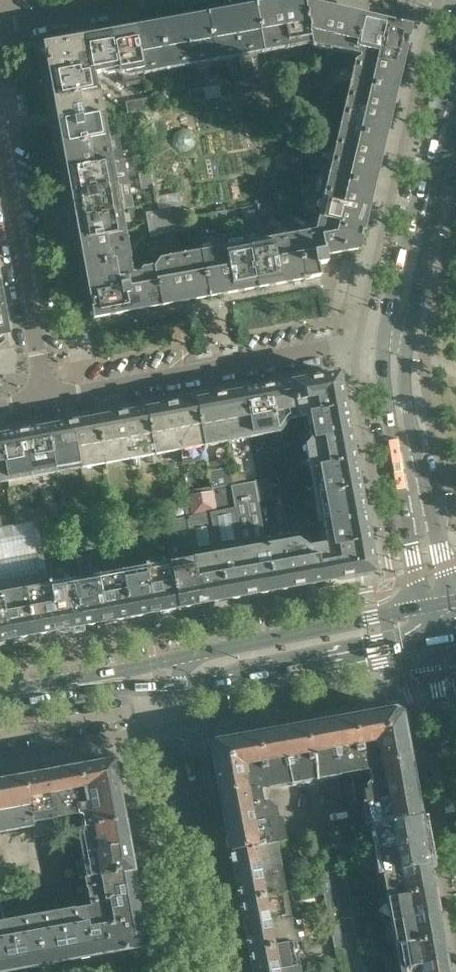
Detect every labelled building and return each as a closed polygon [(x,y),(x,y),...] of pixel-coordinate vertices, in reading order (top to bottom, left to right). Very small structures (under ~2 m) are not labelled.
[(303,0),(295,0),(279,3),(286,44),(310,40),(303,0)] [(409,28),(316,7),(315,0),(303,0),(310,40),(311,42),(360,53),(359,58),(400,68),(409,28)] [(286,44),(279,3),(255,7),(262,49),(286,44)] [(262,49),(255,7),(231,12),(238,53),(262,49)] [(238,53),(231,12),(207,16),(214,57),(238,53)] [(214,57),(207,16),(183,20),(190,62),(214,57)] [(190,62),(183,20),(135,29),(142,70),(190,62)] [(142,70),(135,29),(111,34),(118,72),(121,74),(142,70)] [(118,72),(111,34),(44,46),(54,98),(95,90),(92,74),(115,70),(118,72)] [(395,92),(400,68),(359,58),(354,82),(395,92)] [(308,82),(311,70),(306,69),(300,70),(302,82),(306,82),(308,82)] [(302,82),(300,70),(292,72),(294,84),(302,82)] [(316,84),(319,72),(311,70),(308,82),(316,84)] [(294,84),(292,72),(284,73),(287,85),(294,84)] [(324,86),(326,74),(319,72),(316,84),(324,86)] [(332,87),(334,76),(326,74),(324,86),(332,87)] [(254,91),(252,79),(244,80),(246,92),(254,91)] [(246,92),(244,80),(236,82),(239,94),(246,92)] [(389,116),(395,92),(354,82),(348,106),(389,116)] [(329,99),(332,87),(324,86),(321,98),(329,99)] [(206,100),(204,88),(196,89),(199,101),(206,100)] [(199,105),(199,101),(196,89),(189,91),(189,93),(191,103),(191,106),(199,105)] [(100,114),(95,90),(54,98),(58,122),(100,114)] [(191,103),(189,93),(180,95),(182,104),(191,103)] [(164,107),(162,96),(153,97),(156,109),(164,107)] [(156,109),(153,97),(146,98),(148,110),(156,109)] [(148,110),(146,98),(138,100),(139,108),(140,112),(148,110)] [(326,111),(329,99),(321,98),(318,109),(326,111)] [(139,108),(138,100),(126,102),(127,110),(139,108)] [(383,139),(389,116),(348,106),(343,130),(383,139)] [(141,116),(140,112),(139,108),(127,110),(129,118),(141,116)] [(104,138),(100,114),(58,122),(63,146),(104,138)] [(142,124),(141,116),(129,118),(130,126),(142,124)] [(378,163),(383,139),(343,130),(337,154),(378,163)] [(317,149),(320,137),(312,135),(309,147),(317,149)] [(108,162),(104,138),(63,146),(67,170),(108,162)] [(148,155),(147,147),(135,149),(136,157),(148,155)] [(315,160),(317,149),(309,147),(307,159),(315,160)] [(372,187),(378,163),(337,154),(332,177),(372,187)] [(113,186),(108,162),(67,170),(72,194),(113,186)] [(152,179),(151,171),(139,174),(140,181),(152,179)] [(367,211),(372,187),(332,177),(326,201),(367,211)] [(154,187),(152,179),(140,181),(142,189),(154,187)] [(306,196),(309,185),(301,183),(298,195),(306,196)] [(117,210),(113,186),(72,194),(76,218),(117,210)] [(294,210),(292,198),(284,200),(286,212),(294,210)] [(286,212),(284,200),(276,201),(278,213),(286,212)] [(278,213),(276,201),(268,203),(271,215),(278,213)] [(358,250),(367,211),(326,201),(318,234),(319,234),(319,237),(322,237),(325,256),(325,255),(358,250)] [(271,215),(268,203),(261,204),(263,216),(271,215)] [(122,234),(117,210),(76,218),(80,242),(122,234)] [(228,222),(226,210),(218,212),(220,224),(228,222)] [(160,219),(158,211),(146,213),(148,221),(160,219)] [(220,224),(218,212),(210,213),(213,225),(220,224)] [(186,230),(184,218),(176,219),(178,231),(186,230)] [(161,226),(160,222),(160,219),(148,221),(149,229),(161,226)] [(178,231),(176,219),(168,221),(170,233),(178,231)] [(168,221),(162,222),(160,222),(161,226),(162,234),(170,233),(168,221)] [(162,234),(161,226),(149,229),(151,236),(162,234)] [(126,258),(122,234),(80,242),(85,266),(126,258)] [(327,263),(325,255),(325,256),(322,237),(319,237),(319,234),(318,234),(297,238),(305,280),(320,277),(318,265),(327,263)] [(305,280),(297,238),(273,243),(281,284),(305,280)] [(281,284),(273,243),(249,247),(257,288),(281,284)] [(257,288),(249,247),(225,251),(233,293),(257,288)] [(233,293),(225,251),(201,256),(209,297),(233,293)] [(209,297),(201,256),(177,260),(185,301),(209,297)] [(161,306),(154,267),(152,270),(129,274),(126,258),(85,266),(94,318),(161,306)] [(185,301),(177,260),(156,264),(154,267),(161,306),(185,301)] [(344,407),(338,375),(293,383),(300,417),(307,416),(307,413),(344,407)] [(300,417),(293,383),(269,388),(276,429),(284,427),(289,419),(300,417)] [(276,429),(269,388),(245,392),(252,433),(276,429)] [(252,433),(245,392),(220,396),(228,438),(252,433)] [(228,438),(220,396),(196,401),(203,442),(228,438)] [(203,442),(196,401),(171,405),(179,447),(203,442)] [(179,447),(171,405),(147,410),(154,451),(179,447)] [(349,433),(344,407),(307,413),(307,416),(312,440),(349,433)] [(154,451),(147,410),(122,414),(129,456),(154,451)] [(129,456),(122,414),(97,419),(104,460),(129,456)] [(104,460),(97,419),(72,423),(80,465),(104,460)] [(80,465),(72,423),(48,428),(55,469),(80,465)] [(55,469),(48,428),(23,432),(31,474),(55,469)] [(23,432),(0,437),(0,443),(6,478),(31,474),(23,432)] [(354,460),(351,447),(349,433),(312,440),(309,440),(313,467),(354,460)] [(287,459),(285,447),(275,449),(277,460),(287,459)] [(277,460),(275,449),(265,450),(268,462),(277,460)] [(289,470),(288,463),(287,459),(277,460),(280,472),(289,470)] [(280,472),(277,460),(268,462),(270,474),(278,472),(280,472)] [(358,487),(354,460),(313,467),(318,494),(358,487)] [(243,553),(232,494),(231,484),(241,482),(238,466),(209,471),(216,511),(197,515),(187,517),(189,526),(195,562),(203,603),(251,594),(243,553)] [(291,480),(290,476),(289,470),(280,472),(278,472),(279,482),(291,480)] [(293,490),(291,480),(279,482),(281,492),(293,490)] [(246,491),(244,482),(244,481),(241,482),(231,484),(232,494),(246,491)] [(363,514),(358,487),(318,494),(323,521),(363,514)] [(295,500),(294,495),(293,490),(281,492),(283,502),(285,501),(295,500)] [(297,511),(295,500),(285,501),(287,513),(297,511)] [(285,501),(283,502),(275,503),(277,515),(287,513),(285,501)] [(197,515),(195,505),(184,507),(185,517),(187,517),(197,515)] [(185,517),(184,507),(172,509),(174,519),(185,517)] [(50,517),(48,508),(37,510),(38,520),(50,517)] [(38,520),(37,510),(25,512),(27,522),(38,520)] [(299,523),(297,511),(287,513),(289,525),(299,523)] [(151,523),(149,513),(137,516),(139,525),(151,523)] [(289,525),(287,513),(277,515),(279,527),(289,525)] [(368,540),(363,514),(323,521),(327,543),(328,548),(368,540)] [(139,525),(137,516),(125,518),(127,528),(139,525)] [(52,527),(50,517),(38,520),(40,529),(52,527)] [(187,517),(185,517),(174,519),(175,529),(189,526),(187,517)] [(40,529),(38,520),(27,522),(28,532),(40,529)] [(103,532),(101,522),(89,524),(91,534),(103,532)] [(152,533),(151,523),(139,525),(141,535),(152,533)] [(91,534),(89,524),(77,526),(79,536),(91,534)] [(141,535),(139,525),(127,528),(129,537),(141,535)] [(104,542),(103,532),(91,534),(93,544),(104,542)] [(93,544),(91,534),(79,536),(81,546),(93,544)] [(27,592),(17,538),(0,541),(0,582),(3,597),(10,638),(34,634),(27,592)] [(374,572),(368,540),(328,548),(327,543),(316,545),(323,581),(374,572)] [(323,581),(316,545),(308,547),(302,542),(291,544),(299,586),(323,581)] [(299,586),(291,544),(267,549),(275,590),(299,586)] [(275,590),(267,549),(243,553),(251,594),(275,590)] [(130,616),(123,575),(119,551),(95,555),(99,579),(106,621),(130,616)] [(203,603),(195,562),(171,566),(179,608),(203,603)] [(179,608),(171,566),(147,571),(155,612),(179,608)] [(155,612),(147,571),(123,575),(130,616),(155,612)] [(106,621),(99,579),(75,584),(82,625),(106,621)] [(82,625),(75,584),(51,588),(58,629),(82,625)] [(58,629),(51,588),(27,592),(34,634),(58,629)] [(3,597),(0,597),(0,640),(10,638),(3,597)] [(419,817),(405,739),(400,714),(395,710),(215,743),(211,749),(225,827),(273,818),(272,808),(269,809),(267,802),(263,802),(260,786),(350,770),(355,794),(366,792),(368,800),(365,801),(368,817),(359,818),(361,828),(377,825),(419,817)] [(123,821),(118,792),(112,762),(24,778),(34,837),(55,833),(65,831),(83,828),(123,821)] [(24,778),(0,782),(0,849),(36,843),(34,837),(24,778)] [(289,841),(288,832),(279,833),(277,817),(273,818),(225,827),(227,837),(225,840),(226,847),(230,849),(230,852),(272,844),(289,841)] [(423,841),(419,817),(377,825),(384,864),(397,861),(394,847),(423,841)] [(129,856),(127,845),(123,821),(83,828),(92,877),(132,870),(131,866),(133,864),(132,857),(129,856)] [(67,840),(65,831),(55,833),(57,842),(67,840)] [(341,856),(336,833),(324,835),(329,858),(341,856)] [(428,865),(423,841),(394,847),(397,861),(384,864),(386,873),(428,865)] [(36,843),(0,849),(0,882),(41,874),(36,843)] [(276,868),(272,844),(230,852),(230,855),(229,857),(230,863),(232,865),(234,876),(276,868)] [(346,880),(341,856),(329,858),(334,883),(346,880)] [(334,883),(329,858),(317,860),(322,885),(334,883)] [(432,889),(428,865),(386,873),(390,897),(432,889)] [(281,893),(276,868),(234,876),(239,901),(281,893)] [(132,870),(92,877),(89,878),(93,902),(136,894),(132,870)] [(74,881),(73,872),(62,874),(64,883),(69,882),(74,881)] [(350,904),(346,880),(334,883),(339,907),(350,904)] [(339,907),(334,883),(322,885),(327,910),(339,907)] [(60,896),(59,890),(58,884),(45,886),(46,895),(56,893),(56,896),(60,896)] [(46,895),(45,886),(31,889),(33,897),(46,895)] [(33,897),(31,889),(18,891),(19,900),(33,897)] [(436,913),(432,889),(390,897),(395,921),(436,913)] [(19,900),(18,891),(4,894),(6,902),(19,900)] [(285,918),(281,893),(239,901),(244,926),(285,918)] [(141,919),(136,894),(93,902),(94,910),(85,911),(88,928),(141,919)] [(355,928),(350,904),(339,907),(343,930),(355,928)] [(343,930),(339,907),(327,910),(332,934),(344,932),(343,930)] [(92,955),(88,928),(85,911),(60,916),(68,959),(79,957),(81,959),(89,958),(90,955),(92,955)] [(441,937),(436,913),(395,921),(399,945),(441,937)] [(68,959),(60,916),(35,921),(43,964),(45,963),(47,966),(55,964),(56,961),(68,959)] [(290,943),(285,918),(244,926),(248,950),(290,943)] [(147,939),(146,931),(143,930),(141,919),(88,928),(92,955),(146,945),(145,941),(147,939)] [(43,964),(35,921),(10,925),(18,968),(29,966),(31,969),(40,967),(41,964),(43,964)] [(10,925),(0,927),(0,971),(6,971),(7,970),(18,968),(10,925)] [(360,952),(355,928),(343,930),(344,932),(348,954),(360,952)] [(348,954),(344,932),(332,934),(337,959),(349,957),(348,954)] [(445,961),(441,937),(399,945),(403,969),(445,961)] [(290,943),(248,950),(252,971),(270,971),(294,968),(290,943)] [(360,952),(348,954),(349,957),(352,971),(364,971),(360,952)] [(349,957),(337,959),(339,971),(352,971),(349,957)] [(445,961),(403,969),(404,971),(447,971),(445,961)]
